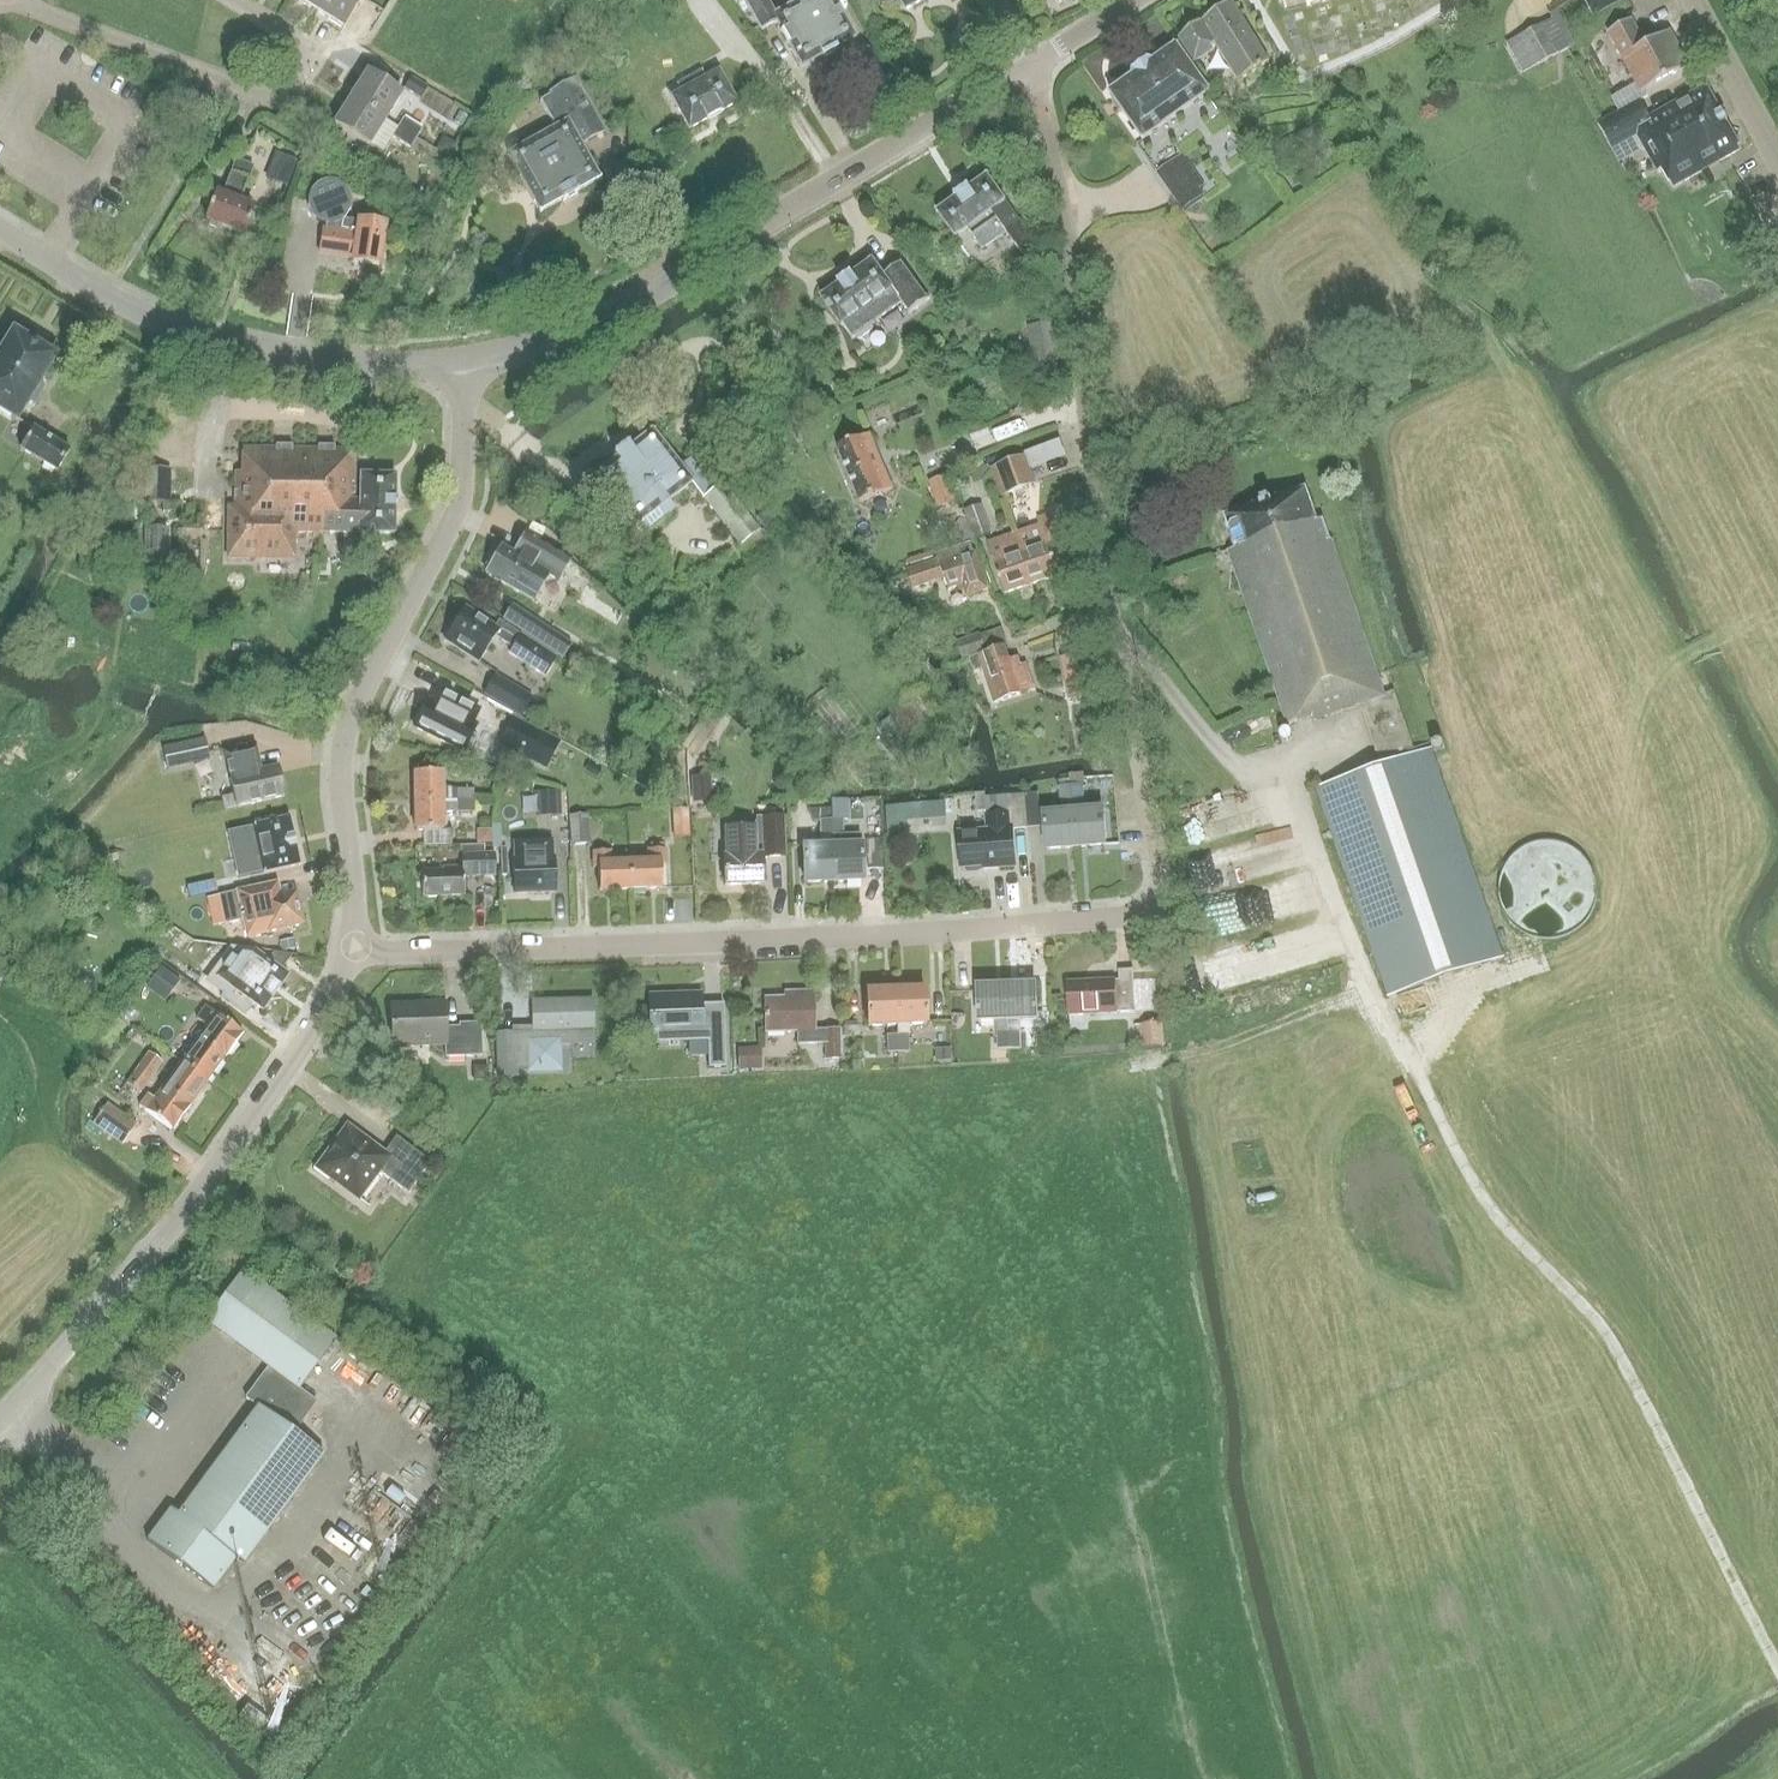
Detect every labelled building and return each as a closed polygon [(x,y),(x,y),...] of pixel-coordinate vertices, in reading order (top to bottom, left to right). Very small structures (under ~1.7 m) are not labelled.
[(317,12),(325,0),(298,0),(317,12)] [(317,12),(343,29),(361,0),(325,0),(317,12)] [(854,38),(833,0),(804,0),(774,16),(765,0),(737,0),(739,3),(744,0),(761,32),(777,24),(801,68),(821,56),(822,58),(835,51),(834,50),(854,38)] [(924,0),(902,0),(907,9),(924,0)] [(1241,82),(1271,62),(1232,2),(1179,39),(1195,64),(1219,48),(1241,82)] [(1551,13),(1553,17),(1570,47),(1577,43),(1559,9),(1551,13)] [(1642,93),(1690,67),(1670,33),(1646,46),(1632,20),(1609,33),(1642,93)] [(1541,24),(1521,35),(1537,65),(1557,54),(1541,24)] [(1209,94),(1210,91),(1178,46),(1175,46),(1152,63),(1151,61),(1148,61),(1134,71),(1133,74),(1135,75),(1111,92),(1111,95),(1142,139),(1144,139),(1209,94)] [(689,130),(736,103),(719,71),(706,78),(702,71),(677,85),(681,92),(672,97),(689,130)] [(367,72),(351,98),(386,120),(402,94),(367,72)] [(421,99),(428,88),(412,78),(405,89),(421,99)] [(580,146),(603,134),(574,81),(550,95),(551,95),(540,101),(556,129),(508,155),(540,213),(562,200),(563,201),(577,193),(577,192),(599,180),(580,146)] [(1612,149),(1637,135),(1658,172),(1662,170),(1673,188),(1742,150),(1706,85),(1653,115),(1644,98),(1598,123),(1612,149)] [(1231,102),(1223,91),(1209,101),(1217,112),(1231,102)] [(386,120),(351,98),(334,124),(370,146),(386,120)] [(404,118),(398,128),(417,139),(422,130),(423,129),(404,118)] [(398,128),(392,137),(410,149),(417,139),(398,128)] [(442,138),(436,150),(448,157),(455,145),(442,138)] [(266,176),(285,183),(294,159),(275,152),(266,176)] [(1180,154),(1156,171),(1179,205),(1182,210),(1202,197),(1202,196),(1197,189),(1202,186),(1180,154)] [(237,160),(232,171),(223,195),(217,193),(207,220),(211,222),(210,225),(221,230),(222,227),(243,235),(254,208),(240,202),(254,166),(237,160)] [(1022,254),(1036,244),(988,176),(970,190),(969,188),(955,197),(957,199),(938,212),(956,238),(969,228),(974,235),(973,236),(983,250),(1007,232),(1022,254)] [(284,203),(288,185),(262,179),(258,197),(284,203)] [(323,229),(320,252),(353,257),(353,262),(379,266),(385,224),(359,220),(359,221),(343,219),(346,217),(349,212),(351,206),(351,201),(349,195),(346,190),(343,187),(338,183),(333,182),(327,182),(322,183),(317,186),(313,190),(310,194),(308,200),(308,206),(310,211),(313,216),(316,220),(321,223),(326,224),(325,229),(323,229)] [(376,194),(363,192),(361,206),(374,208),(376,194)] [(911,313),(928,300),(902,265),(885,277),(873,261),(852,276),(851,275),(839,284),(840,285),(822,298),(842,327),(844,326),(853,339),(903,302),(911,313)] [(1030,386),(1058,374),(1051,323),(1029,326),(1033,360),(1021,365),(1030,386)] [(55,358),(14,333),(0,355),(0,410),(17,421),(29,401),(30,402),(41,385),(39,384),(55,358)] [(71,450),(32,427),(18,450),(56,473),(71,450)] [(597,473),(597,476),(598,476),(636,526),(668,501),(692,483),(694,481),(701,476),(689,460),(680,468),(653,433),(653,432),(651,432),(651,433),(630,448),(628,446),(629,445),(626,445),(626,446),(615,454),(614,454),(614,456),(615,456),(617,459),(598,473),(597,473)] [(861,502),(893,489),(870,434),(838,448),(861,502)] [(1029,452),(1036,470),(1070,457),(1063,440),(1029,452)] [(322,537),(322,532),(394,534),(395,511),(396,498),(395,498),(395,476),(361,475),(360,499),(355,499),(356,449),(335,449),(335,446),(318,445),(318,449),(293,448),(293,445),(276,445),(276,448),(243,448),(243,455),(241,455),(241,456),(243,456),(242,470),(241,470),(241,471),(236,471),(236,491),(234,491),(234,498),(236,498),(236,508),(231,508),(231,555),(310,556),(310,537),(322,537)] [(1036,484),(1025,455),(990,469),(1001,497),(1036,484)] [(163,503),(170,503),(171,469),(159,469),(147,469),(146,503),(157,503),(163,503)] [(946,476),(930,482),(939,507),(955,501),(946,476)] [(712,491),(700,477),(694,481),(692,483),(703,498),(712,491)] [(740,546),(759,531),(723,483),(703,498),(740,546)] [(1384,695),(1332,539),(1330,540),(1322,519),(1317,521),(1306,489),(1278,499),(1278,497),(1253,506),(1253,507),(1226,516),(1236,548),(1229,551),(1288,725),(1313,716),(1314,721),(1360,705),(1381,767),(1317,789),(1388,996),(1503,957),(1432,750),(1417,755),(1395,692),(1388,694),(1384,695)] [(157,513),(157,503),(146,503),(146,513),(157,513)] [(976,540),(992,534),(981,504),(965,510),(976,540)] [(769,507),(758,516),(766,527),(777,518),(769,507)] [(1060,575),(1056,564),(1072,558),(1056,513),(1038,519),(1040,526),(1015,534),(1032,584),(1060,575)] [(169,529),(144,528),(143,564),(169,565),(169,529)] [(201,530),(175,530),(175,540),(201,540),(201,530)] [(486,574),(534,602),(550,575),(559,581),(570,561),(564,554),(526,531),(514,553),(502,547),(496,557),(491,558),(490,558),(485,566),(486,567),(488,572),(486,574)] [(1015,534),(998,540),(988,544),(1005,594),(1032,584),(1015,534)] [(937,555),(940,562),(907,573),(912,590),(945,579),(949,589),(963,584),(967,596),(988,589),(975,552),(969,554),(966,545),(937,555)] [(378,552),(371,564),(385,572),(391,560),(378,552)] [(512,605),(503,619),(537,642),(563,659),(572,644),(547,627),(512,605)] [(559,659),(521,635),(499,621),(495,628),(465,608),(445,640),(479,662),(496,637),(512,647),(509,652),(547,677),(559,659)] [(978,654),(972,636),(957,641),(962,659),(978,654)] [(995,703),(1035,689),(1026,663),(1012,668),(1010,659),(1002,662),(998,648),(969,658),(974,673),(983,669),(995,703)] [(1064,661),(1069,689),(1088,686),(1083,658),(1064,661)] [(532,699),(495,676),(485,692),(521,715),(532,699)] [(460,717),(468,702),(455,696),(448,710),(428,700),(414,727),(449,744),(462,718),(460,717)] [(695,717),(676,741),(688,750),(694,742),(705,728),(706,726),(695,717)] [(513,720),(505,736),(518,742),(514,750),(547,767),(559,743),(513,720)] [(715,735),(705,728),(694,742),(704,749),(715,735)] [(186,742),(162,747),(167,769),(191,764),(186,742)] [(278,767),(261,771),(255,744),(225,751),(231,777),(230,777),(234,795),(222,798),(224,809),(237,807),(285,796),(278,767)] [(455,790),(443,786),(443,772),(415,773),(415,802),(443,801),(455,801),(475,801),(475,790),(455,790)] [(691,778),(692,800),(711,798),(709,777),(691,778)] [(1082,784),(1071,785),(1072,801),(1085,800),(1084,784),(1082,784)] [(1071,785),(1059,786),(1060,802),(1072,801),(1071,785)] [(797,801),(796,786),(786,786),(786,801),(797,801)] [(560,816),(559,791),(533,792),(534,817),(560,816)] [(985,793),(975,794),(976,812),(987,811),(987,816),(1008,815),(1007,796),(985,798),(985,793)] [(1038,794),(1026,795),(1027,811),(1040,810),(1038,794)] [(988,831),(959,833),(962,867),(997,865),(998,868),(1015,867),(1012,830),(1029,828),(1027,811),(1026,795),(1007,796),(1008,815),(987,816),(988,831)] [(1085,800),(1072,801),(1076,847),(1105,845),(1102,809),(1086,811),(1085,800)] [(475,812),(475,801),(455,801),(443,801),(415,802),(416,831),(443,830),(443,812),(475,812)] [(1061,813),(1044,814),(1047,849),(1076,847),(1072,801),(1060,802),(1061,813)] [(888,806),(889,833),(909,832),(908,805),(888,806)] [(831,807),(807,809),(814,821),(820,821),(831,820),(831,810),(831,807)] [(1197,822),(1205,821),(1206,834),(1216,833),(1212,807),(1195,809),(1197,822)] [(688,809),(673,809),(674,823),(689,823),(688,809)] [(589,845),(588,815),(569,815),(570,846),(589,845)] [(254,828),(228,833),(234,859),(259,853),(264,872),(264,873),(300,865),(289,818),(253,826),(254,828)] [(726,831),(727,842),(726,842),(727,858),(724,858),(725,886),(763,884),(762,860),(784,859),(783,818),(756,819),(756,830),(726,831)] [(831,820),(820,821),(820,836),(832,835),(831,820)] [(843,820),(831,820),(832,835),(844,835),(843,820)] [(491,843),(490,829),(476,830),(476,844),(491,843)] [(821,847),(803,847),(805,883),(834,882),(832,835),(820,836),(821,847)] [(844,835),(832,835),(834,882),(863,881),(862,845),(861,845),(860,835),(844,835)] [(881,839),(867,839),(868,864),(882,863),(881,839)] [(1513,921),(1524,931),(1538,936),(1554,937),(1568,933),(1581,925),(1590,914),(1596,900),(1597,885),(1593,870),(1585,857),(1573,848),(1559,842),(1544,841),(1529,845),(1517,853),(1507,865),(1502,879),(1501,894),(1505,909),(1513,921)] [(556,892),(555,857),(551,857),(550,842),(515,843),(515,859),(513,859),(515,893),(556,892)] [(495,853),(484,854),(484,845),(462,846),(462,867),(440,868),(440,871),(422,871),(423,897),(464,895),(464,877),(496,876),(495,853)] [(630,863),(631,889),(662,888),(661,865),(667,865),(666,849),(648,850),(649,862),(630,863)] [(599,890),(631,889),(630,863),(611,863),(611,851),(593,852),(593,868),(599,868),(599,890)] [(194,887),(197,898),(223,892),(220,880),(194,887)] [(247,889),(219,895),(226,924),(244,920),(248,937),(304,924),(297,892),(280,895),(278,883),(247,889)] [(296,948),(294,939),(282,942),(284,950),(296,948)] [(263,1010),(289,975),(256,950),(230,986),(263,1010)] [(274,952),(268,960),(282,969),(293,954),(274,952)] [(154,980),(171,993),(180,981),(162,968),(154,980)] [(1117,1013),(1136,1012),(1134,970),(1119,971),(1120,980),(1068,983),(1069,1016),(1117,1013)] [(228,1010),(238,998),(207,976),(198,988),(228,1010)] [(1036,984),(1007,985),(1009,1033),(1020,1032),(1019,1020),(1037,1020),(1036,984)] [(1009,1033),(1007,985),(978,986),(979,1022),(996,1021),(997,1033),(1009,1033)] [(925,988),(896,989),(897,1025),(927,1024),(925,988)] [(897,1025),(896,989),(867,990),(868,1026),(897,1025)] [(840,1029),(815,1030),(814,992),(797,993),(797,997),(765,998),(766,1033),(797,1032),(797,1044),(824,1043),(824,1060),(841,1060),(840,1029)] [(701,996),(651,997),(652,1032),(656,1032),(656,1036),(685,1035),(685,1040),(707,1040),(708,1067),(726,1066),(725,1029),(702,1029),(701,1004),(701,996)] [(593,1030),(594,1030),(593,999),(532,1001),(533,1032),(535,1032),(535,1031),(536,1031),(536,1042),(531,1042),(532,1068),(558,1067),(557,1042),(552,1042),(552,1030),(593,1029),(593,1030)] [(459,1026),(446,1027),(445,1004),(391,1006),(393,1045),(445,1043),(446,1057),(483,1056),(482,1022),(459,1023),(459,1026)] [(207,1027),(199,1038),(225,1057),(225,1058),(226,1058),(244,1034),(210,1009),(200,1022),(207,1027)] [(1163,1048),(1162,1023),(1140,1024),(1141,1049),(1163,1048)] [(1020,1032),(1009,1033),(1009,1049),(1020,1049),(1020,1032)] [(499,1072),(515,1071),(514,1033),(498,1033),(499,1072)] [(1009,1049),(1009,1033),(997,1033),(997,1049),(1009,1049)] [(909,1035),(898,1036),(898,1052),(910,1052),(909,1035)] [(898,1036),(886,1036),(887,1052),(898,1052),(898,1036)] [(181,1063),(208,1082),(225,1058),(225,1057),(199,1038),(181,1063)] [(762,1069),(761,1047),(738,1048),(739,1070),(762,1069)] [(951,1060),(951,1049),(936,1049),(936,1060),(951,1060)] [(149,1053),(127,1084),(140,1093),(162,1062),(149,1053)] [(176,1070),(164,1087),(190,1106),(190,1105),(208,1082),(181,1063),(176,1070)] [(488,1081),(488,1066),(474,1066),(474,1081),(488,1081)] [(190,1106),(164,1087),(155,1099),(147,1094),(139,1106),(173,1131),(191,1106),(190,1105),(190,1106)] [(137,1124),(108,1103),(93,1123),(122,1145),(137,1124)] [(366,1141),(348,1127),(328,1155),(325,1153),(313,1168),(329,1180),(331,1177),(358,1198),(378,1171),(408,1193),(431,1162),(396,1136),(382,1156),(364,1143),(366,1141)] [(300,1389),(336,1340),(242,1270),(205,1321),(268,1367),(246,1398),(258,1407),(179,1514),(171,1508),(147,1540),(213,1589),(236,1558),(243,1564),(324,1454),(294,1432),(317,1401),(300,1389)] [(258,1731),(267,1719),(248,1705),(239,1716),(258,1731)]
